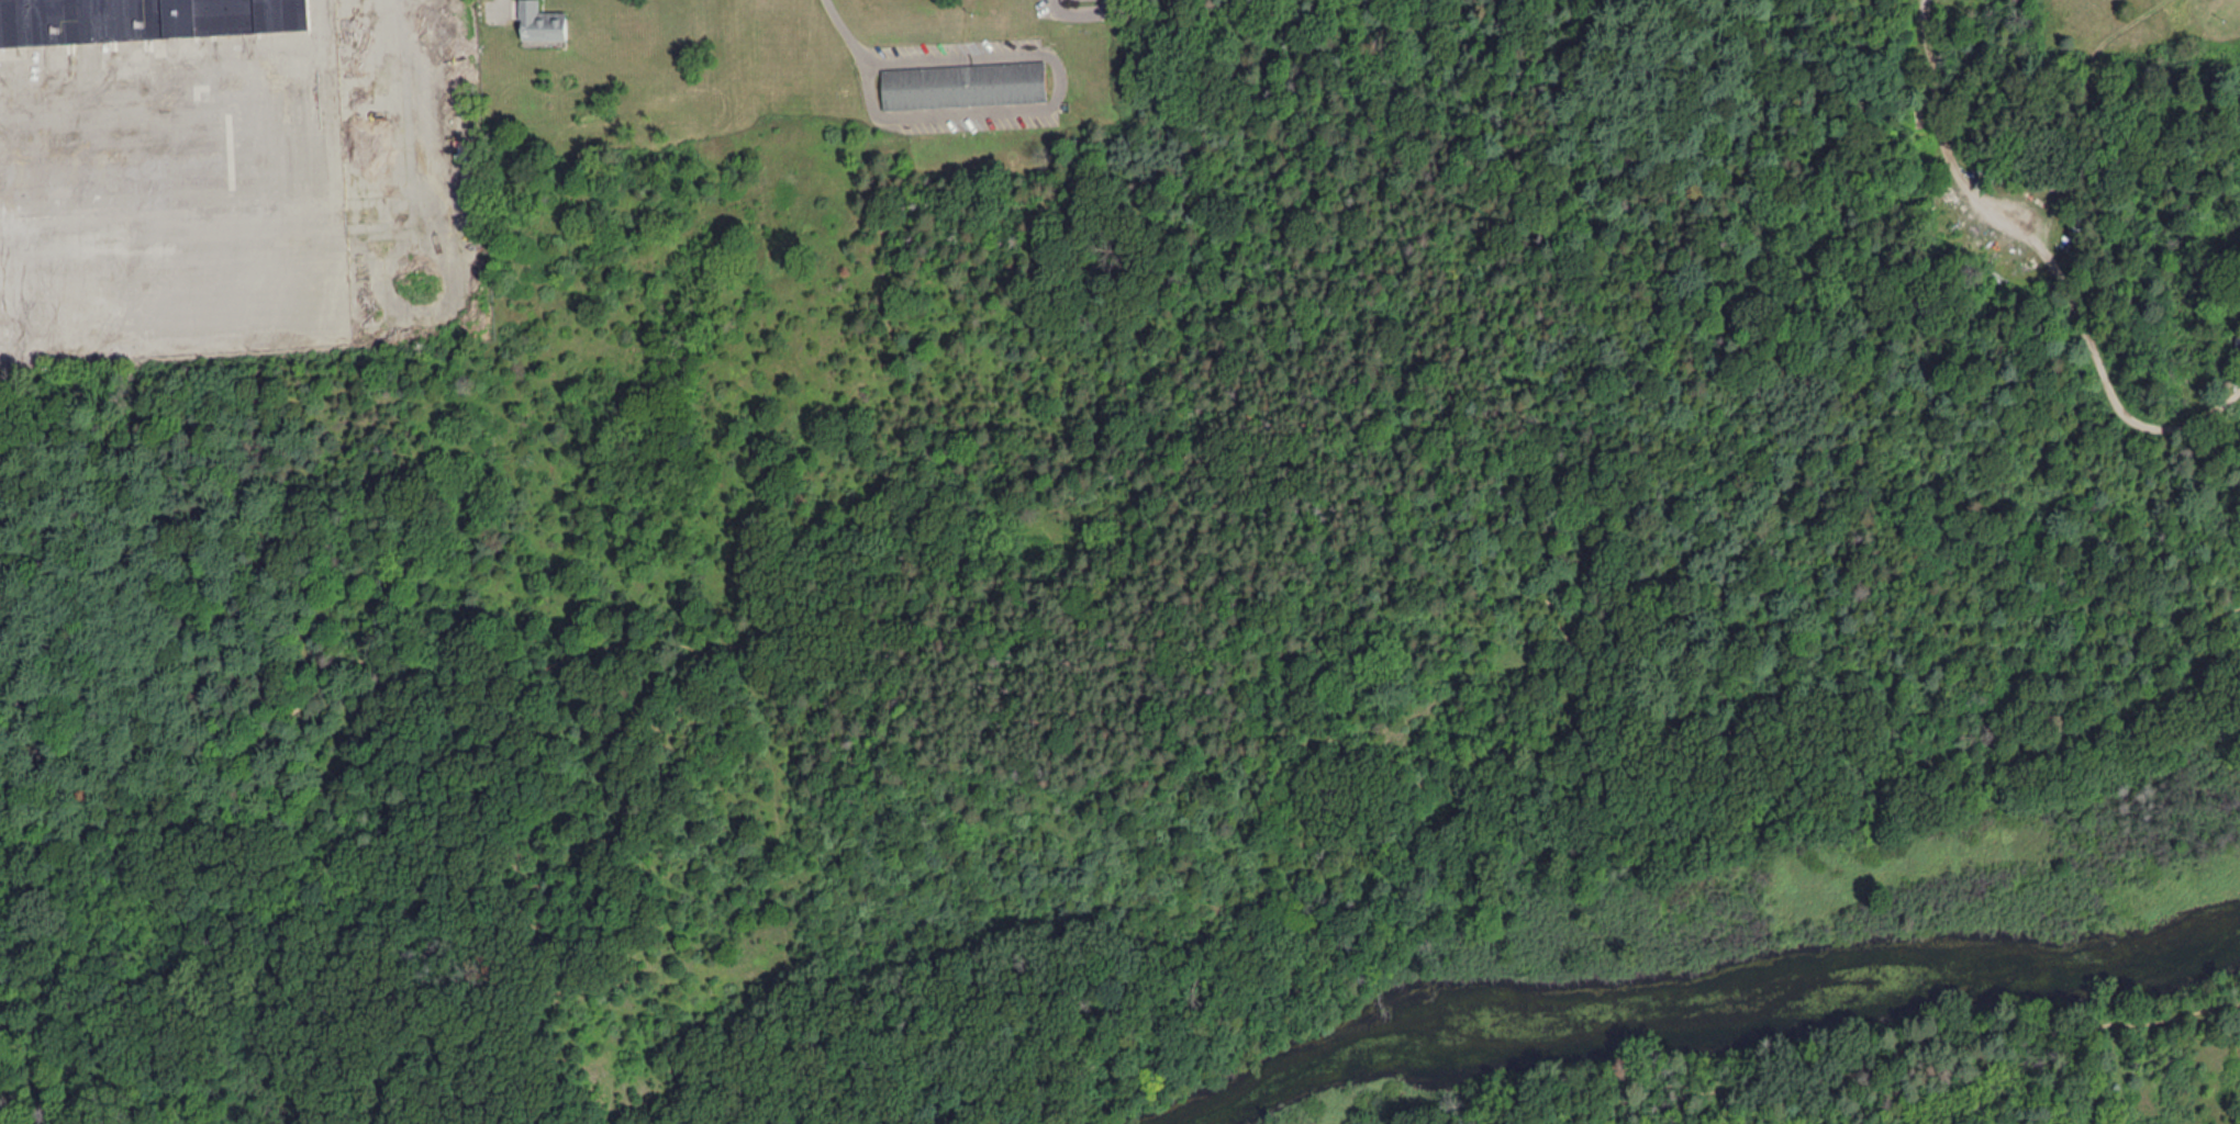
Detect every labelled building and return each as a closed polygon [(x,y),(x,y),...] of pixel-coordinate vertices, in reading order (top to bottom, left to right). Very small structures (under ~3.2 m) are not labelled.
[(310,30),(309,0),(0,0),(0,45),(310,30)] [(539,0),(521,0),(520,43),(527,43),(527,39),(566,39),(566,10),(539,10),(539,0)] [(883,108),(1046,101),(1044,60),(880,68),(883,108)]
